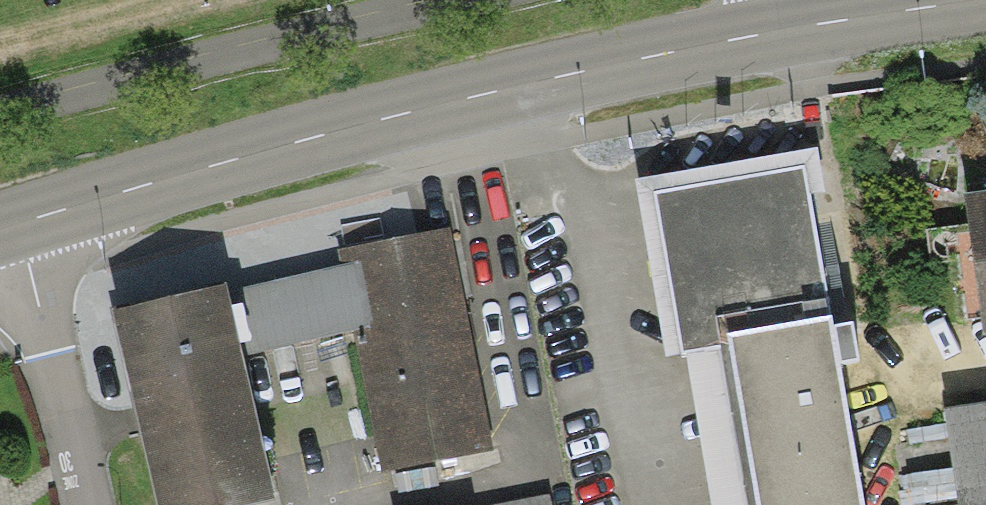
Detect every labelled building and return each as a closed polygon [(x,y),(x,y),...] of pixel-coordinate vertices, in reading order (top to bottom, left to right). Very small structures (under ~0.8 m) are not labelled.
[(637,178),(667,355),(687,352),(713,504),(866,504),(842,363),(860,360),(853,322),(835,325),(812,189),(825,187),(819,148),(637,178)] [(966,192),(985,336),(985,189),(966,192)] [(337,249),(341,266),(360,262),(373,327),(353,331),(382,473),(495,450),(450,226),(337,249)] [(341,266),(243,288),(253,340),(245,342),(248,355),(353,331),(373,327),(360,262),(341,266)] [(111,311),(157,504),(252,504),(277,499),(226,284),(111,311)] [(943,407),(957,504),(985,504),(985,400),(943,407)] [(491,504),(553,504),(551,494),(491,504)]
